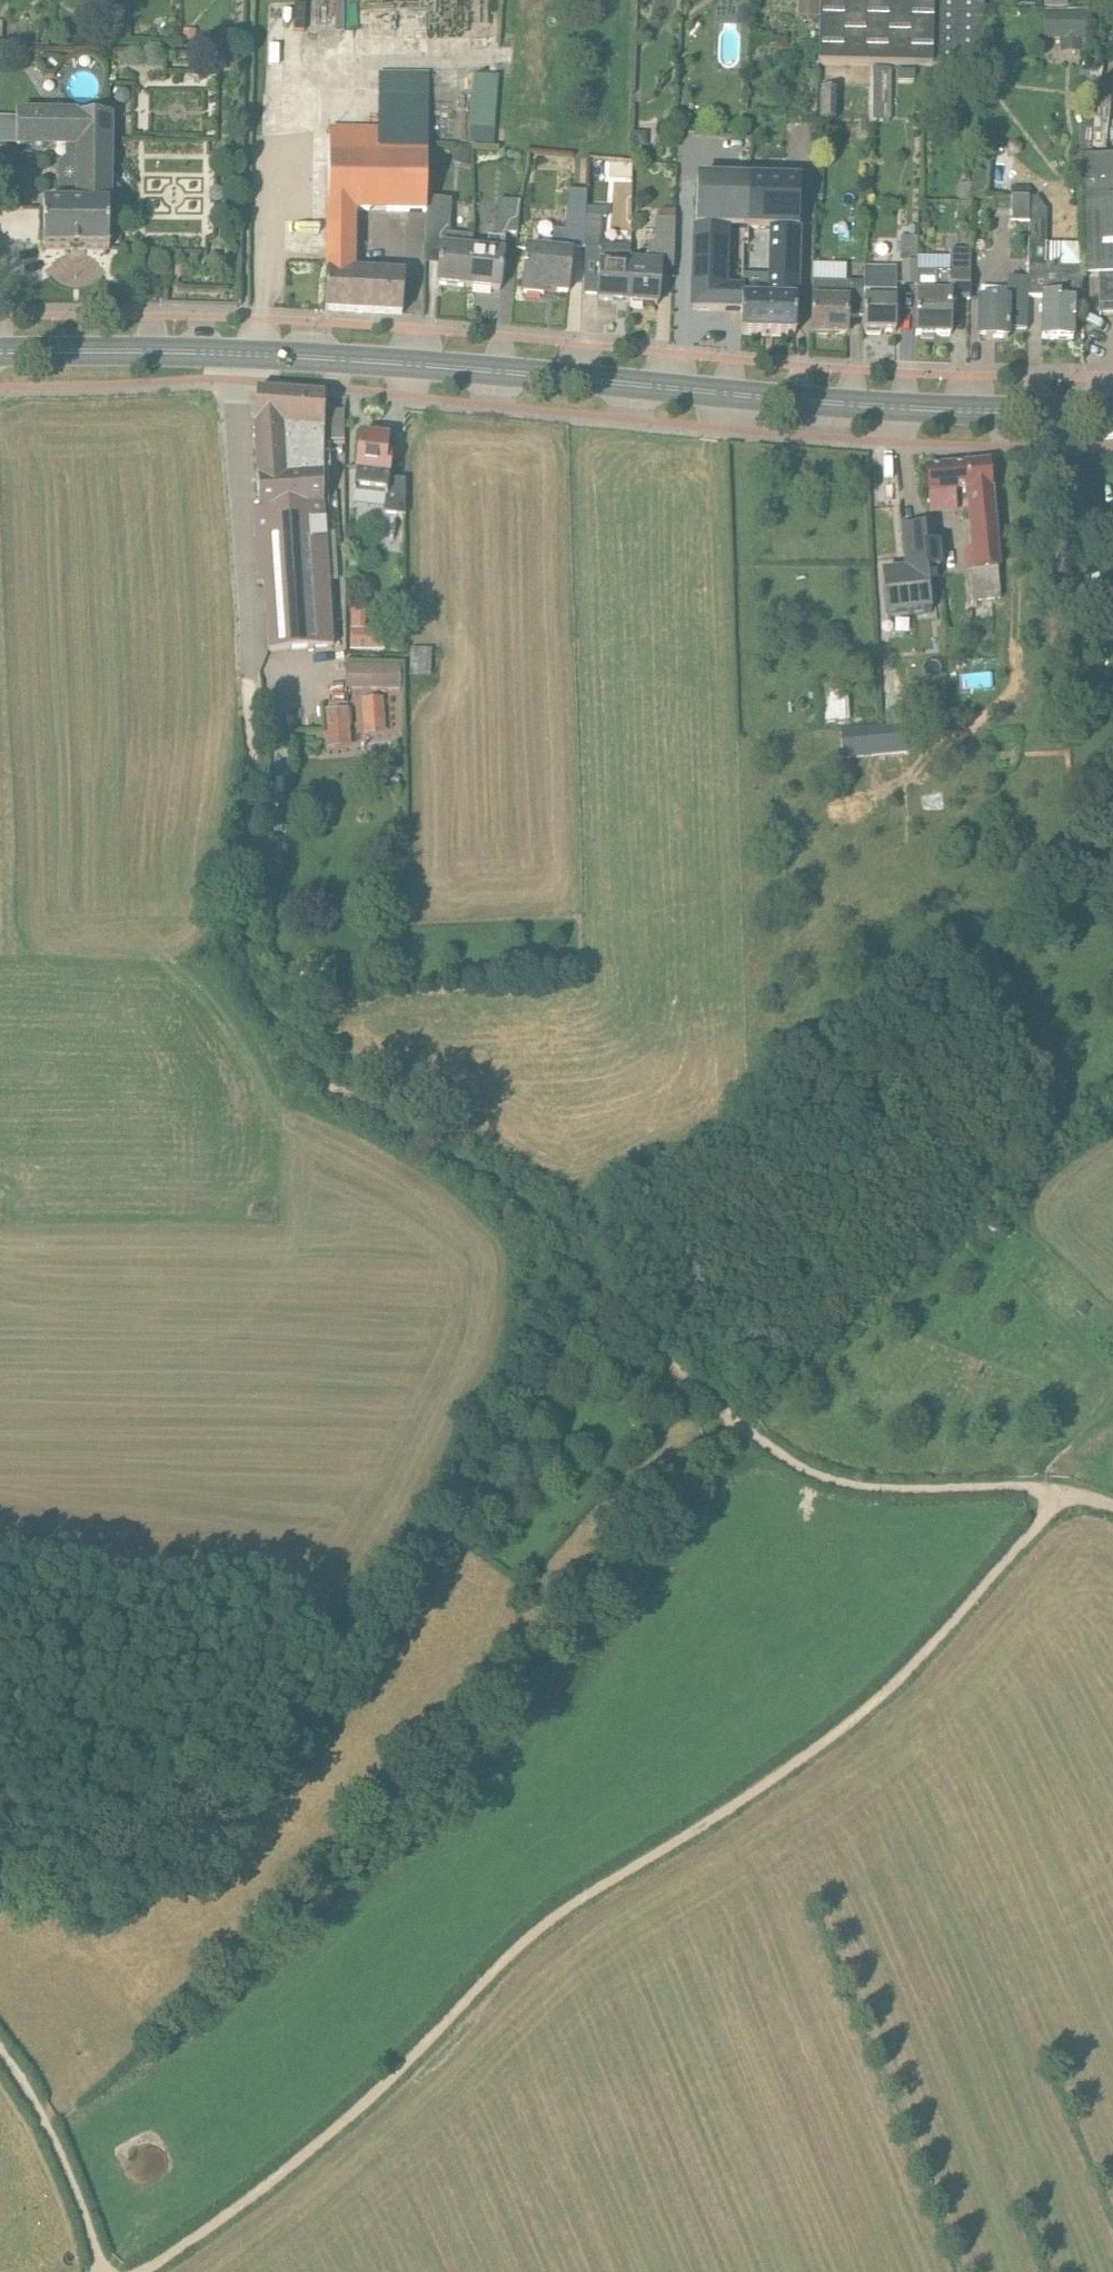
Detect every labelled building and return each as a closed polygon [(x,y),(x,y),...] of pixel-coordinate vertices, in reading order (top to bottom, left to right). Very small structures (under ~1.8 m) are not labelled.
[(801,16),(818,16),(818,0),(801,0),(801,16)] [(818,65),(983,67),(984,0),(820,0),(818,65)] [(1091,11),(1044,11),(1043,40),(1052,40),(1052,53),(1088,53),(1088,40),(1091,40),(1091,11)] [(130,39),(130,25),(116,25),(116,39),(130,39)] [(330,127),(330,130),(329,210),(353,211),(426,212),(427,199),(428,199),(429,73),(379,72),(378,128),(330,127)] [(473,141),(498,141),(500,72),(474,72),(473,141)] [(883,121),(884,75),(873,75),(872,121),(883,121)] [(897,75),(897,85),(913,85),(913,75),(897,75)] [(835,120),(836,89),(820,89),(819,119),(835,120)] [(42,249),(109,250),(109,208),(111,208),(113,207),(115,206),(118,204),(120,201),(121,198),(121,194),(120,191),(118,187),(115,185),(112,184),(109,183),(109,116),(17,115),(17,118),(17,145),(80,146),(79,202),(61,202),(61,207),(44,207),(42,249)] [(17,145),(17,118),(0,117),(0,144),(17,145)] [(1093,157),(1080,158),(1084,276),(1098,276),(1112,275),(1112,156),(1105,157),(1093,157)] [(986,188),(987,167),(974,166),(972,187),(986,188)] [(697,181),(693,311),(742,312),(743,297),(744,286),(728,285),(729,230),(748,230),(749,183),(697,181)] [(799,230),(800,184),(749,183),(748,230),(767,231),(799,230)] [(544,291),(568,293),(570,269),(565,269),(566,253),(568,253),(569,248),(585,248),(586,217),(587,200),(587,192),(567,192),(565,230),(553,229),(551,252),(527,249),(523,293),(543,295),(544,291)] [(1011,222),(1029,223),(1029,220),(1029,198),(1012,197),(1011,222)] [(451,201),(428,199),(427,199),(426,212),(426,228),(450,230),(451,201)] [(597,300),(628,302),(629,262),(631,262),(631,248),(614,246),(610,249),(608,244),(600,243),(602,218),(606,219),(608,201),(587,200),(586,217),(585,248),(587,248),(584,293),(597,294),(597,300)] [(469,288),(500,291),(505,233),(516,234),(517,235),(520,203),(516,202),(498,201),(495,232),(495,239),(488,238),(487,251),(473,250),(472,250),(469,288)] [(353,274),(353,211),(329,210),(328,272),(353,274)] [(628,302),(658,305),(662,257),(674,256),(675,220),(660,220),(655,220),(655,245),(648,245),(647,263),(631,262),(629,262),(628,302)] [(1043,292),(1042,340),(1072,340),(1073,302),(1081,302),(1081,268),(1061,268),(1061,245),(1046,244),(1047,220),(1029,220),(1029,223),(1029,245),(1028,279),(1028,292),(1043,292)] [(767,231),(766,270),(797,271),(799,230),(767,231)] [(442,234),(438,285),(439,285),(469,288),(472,250),(473,250),(474,237),(458,236),(442,234)] [(903,284),(917,285),(917,273),(918,238),(901,237),(901,262),(903,262),(903,284)] [(917,285),(916,336),(922,336),(922,339),(934,339),(934,336),(950,337),(950,300),(970,300),(971,251),(950,251),(949,273),(917,273),(917,285)] [(741,333),(795,335),(797,271),(766,270),(760,270),(759,298),(743,297),(742,312),(741,333)] [(404,277),(353,274),(328,272),(326,311),(402,315),(404,277)] [(1112,311),(1112,275),(1098,276),(1100,316),(1101,316),(1101,311),(1112,311)] [(1027,330),(1028,292),(1028,279),(1008,278),(1008,299),(980,299),(979,339),(1008,339),(1008,330),(1027,330)] [(812,300),(811,334),(834,335),(834,330),(847,330),(847,317),(864,318),(864,292),(865,292),(865,283),(853,283),(837,283),(813,282),(812,300)] [(896,332),(896,284),(881,284),(880,293),(865,292),(864,292),(864,318),(863,332),(866,332),(866,335),(880,335),(880,332),(896,332)] [(324,426),(325,396),(257,390),(257,391),(254,426),(284,425),(324,426)] [(347,410),(335,410),(334,439),(347,439),(347,410)] [(324,515),(324,426),(284,425),(254,426),(260,509),(253,510),(258,585),(264,585),(269,652),(331,650),(324,515)] [(389,438),(386,438),(374,437),(374,434),(365,433),(365,435),(361,435),(358,471),(357,471),(354,492),(386,496),(384,515),(405,518),(405,481),(389,479),(392,458),(387,458),(389,438)] [(954,510),(953,499),(953,493),(968,491),(990,489),(989,464),(927,470),(931,513),(954,510)] [(968,491),(973,556),(994,555),(990,489),(968,491)] [(892,578),(892,579),(894,603),(940,598),(936,545),(924,545),(923,529),(902,531),(907,571),(902,572),(902,577),(892,578)] [(997,601),(997,590),(994,555),(973,556),(963,557),(967,604),(997,601)] [(348,652),(382,652),(382,632),(348,631),(348,652)] [(401,691),(402,666),(346,665),(345,689),(401,691)] [(351,747),(348,709),(326,710),(329,749),(351,747)] [(1085,1303),(1079,1311),(1085,1316),(1091,1308),(1085,1303)]
